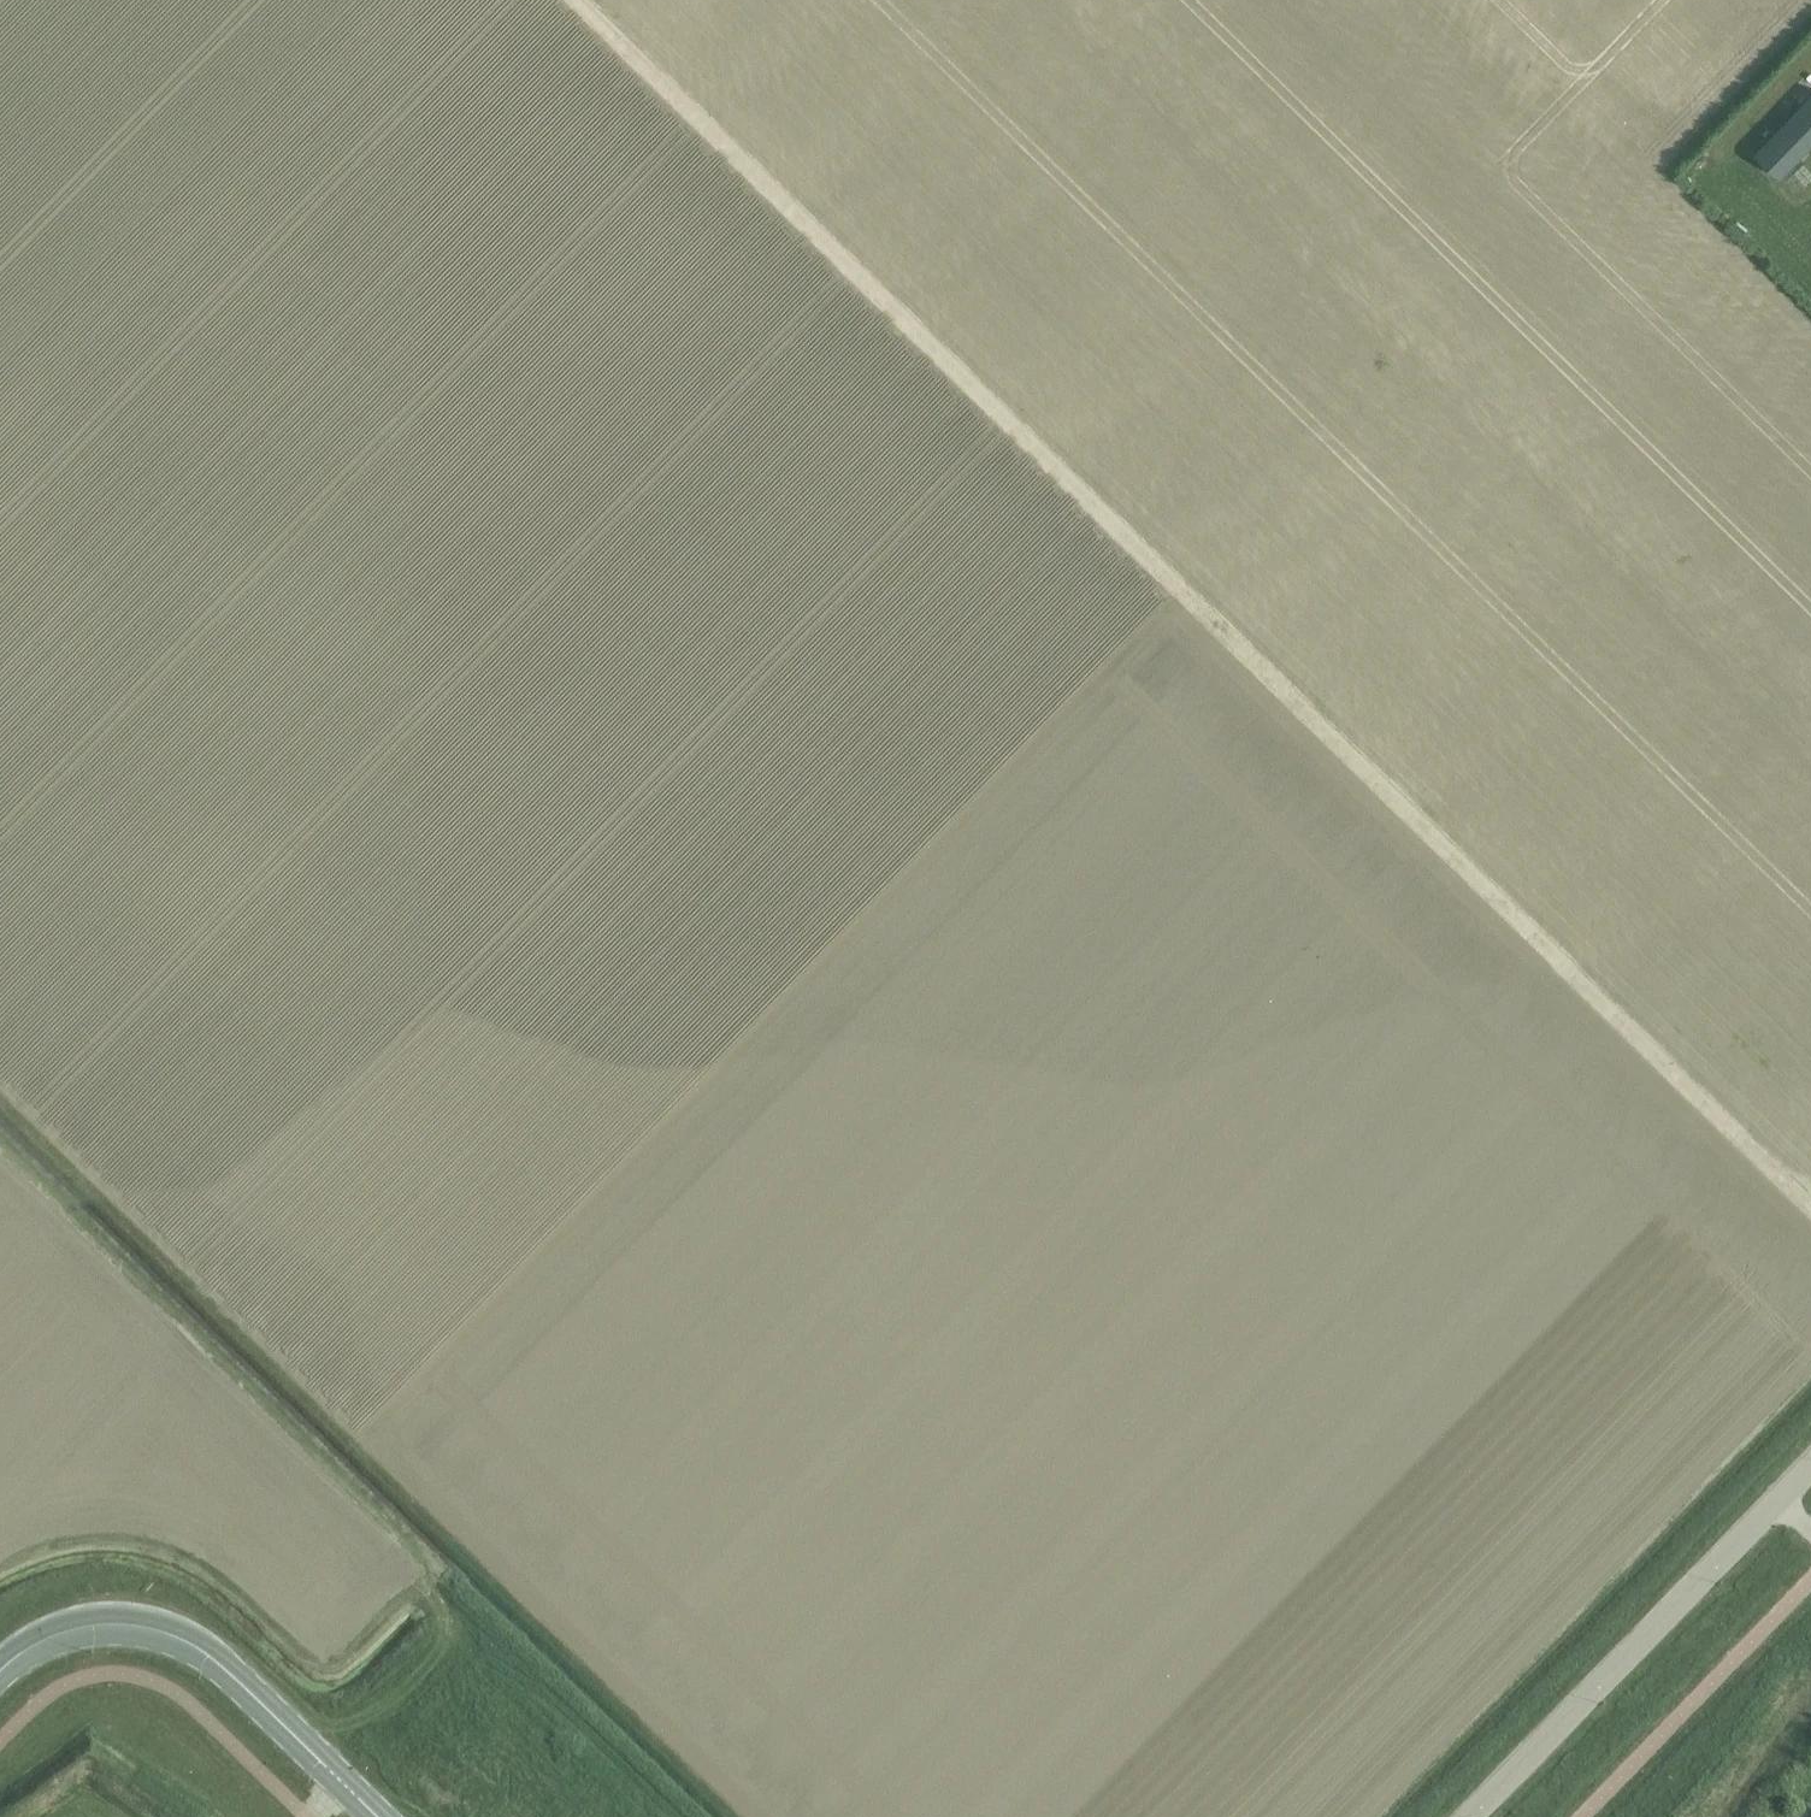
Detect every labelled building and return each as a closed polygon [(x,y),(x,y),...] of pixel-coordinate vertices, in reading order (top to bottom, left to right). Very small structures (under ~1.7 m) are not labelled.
[(1755,151),(1780,175),(1810,144),(1810,94),(1755,151)]
